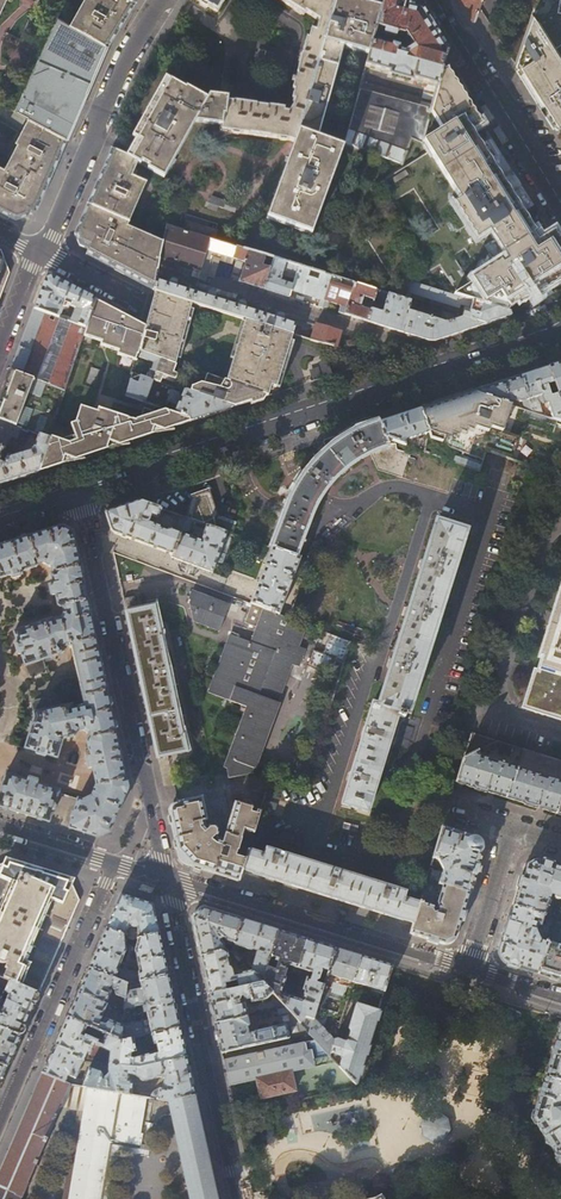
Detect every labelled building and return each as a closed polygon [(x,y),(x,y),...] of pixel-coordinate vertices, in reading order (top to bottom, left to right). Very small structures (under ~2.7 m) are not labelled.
[(116,21),(122,24),(133,5),(136,0),(82,0),(81,2),(106,16),(116,21)] [(217,12),(224,0),(197,0),(201,2),(200,6),(205,8),(208,7),(217,12)] [(227,101),(225,116),(223,116),(222,126),(221,131),(287,141),(295,143),(335,0),(280,0),(303,15),(305,12),(318,21),(315,31),(311,30),(308,39),(307,39),(304,46),(302,45),(301,48),(304,49),(295,80),(292,79),(291,82),(294,82),(292,90),(294,91),(291,100),(294,101),(291,110),(289,112),(284,112),(284,109),(227,101)] [(351,0),(335,0),(295,143),(267,218),(311,234),(342,149),(317,139),(343,47),(369,54),(372,44),(376,28),(381,8),(351,0)] [(376,28),(385,30),(384,35),(397,39),(397,35),(399,36),(399,34),(404,35),(405,34),(415,51),(406,57),(403,56),(403,54),(399,53),(399,55),(396,54),(397,48),(393,47),(392,50),(372,44),(369,54),(344,145),(402,165),(412,140),(422,144),(430,113),(442,68),(448,47),(440,34),(423,8),(407,3),(408,0),(384,0),(381,8),(376,28)] [(473,21),(476,14),(479,6),(481,0),(460,0),(473,21)] [(515,64),(545,112),(555,128),(560,124),(560,58),(554,47),(560,43),(560,13),(558,12),(560,0),(535,0),(515,64)] [(116,21),(106,16),(81,2),(68,22),(108,44),(113,37),(122,24),(116,21)] [(99,65),(108,44),(68,22),(58,16),(15,109),(28,116),(68,138),(76,119),(86,95),(99,65)] [(523,219),(495,174),(470,134),(479,128),(473,118),(461,98),(463,97),(448,73),(446,74),(442,68),(430,113),(442,131),(423,142),(430,152),(371,189),(390,221),(365,237),(391,279),(405,271),(409,278),(416,281),(439,266),(455,294),(453,296),(508,313),(510,308),(525,299),(550,283),(560,276),(560,249),(551,233),(537,241),(523,219)] [(225,116),(227,101),(228,98),(208,95),(207,100),(185,88),(185,89),(165,79),(153,100),(137,129),(133,136),(137,138),(127,156),(138,162),(164,176),(194,122),(222,126),(223,116),(225,116)] [(61,153),(68,138),(28,116),(15,109),(14,111),(27,117),(15,141),(16,142),(15,144),(56,165),(61,153)] [(56,165),(15,144),(4,167),(0,165),(0,171),(6,174),(43,194),(49,180),(56,165)] [(111,149),(111,150),(137,164),(138,162),(127,156),(111,149)] [(132,176),(137,164),(111,150),(103,168),(95,188),(114,198),(135,209),(146,183),(132,176)] [(43,194),(6,174),(0,186),(0,210),(7,214),(16,219),(28,215),(32,208),(36,210),(43,194)] [(100,224),(114,198),(95,188),(83,215),(100,224)] [(157,275),(159,255),(135,243),(100,224),(83,215),(76,230),(75,234),(80,246),(88,251),(86,255),(99,261),(133,280),(155,291),(156,281),(157,275)] [(185,220),(181,230),(214,241),(217,230),(185,220)] [(165,225),(159,255),(157,275),(170,279),(175,262),(193,267),(190,277),(206,282),(214,253),(245,262),(239,282),(263,290),(272,259),(214,241),(181,230),(165,225)] [(6,281),(9,273),(1,251),(0,250),(0,298),(6,281)] [(299,267),(272,259),(263,290),(289,298),(293,286),(280,282),(284,271),(285,271),(284,274),(292,276),(291,278),(295,279),(299,267)] [(332,277),(299,267),(295,279),(293,286),(289,298),(294,300),(296,292),(321,300),(318,307),(322,309),(325,301),(332,277)] [(37,300),(34,309),(59,318),(63,306),(71,310),(68,321),(86,328),(95,300),(85,294),(52,277),(45,279),(37,300)] [(354,284),(332,277),(325,301),(342,306),(339,314),(344,315),(354,284)] [(156,281),(155,291),(192,302),(246,319),(293,334),(337,348),(341,333),(316,325),(313,333),(309,332),(309,333),(301,330),(302,327),(285,321),(284,315),(279,313),(276,318),(246,309),(245,302),(241,301),(237,306),(215,300),(215,293),(210,291),(206,297),(177,288),(177,281),(172,279),(168,285),(156,281)] [(510,314),(508,313),(453,296),(406,281),(403,292),(462,310),(460,317),(485,325),(489,324),(511,316),(510,314)] [(354,284),(344,315),(428,341),(435,341),(448,337),(485,325),(460,317),(443,312),(442,316),(420,309),(418,314),(408,311),(411,301),(389,295),(384,312),(373,309),(372,311),(361,308),(364,297),(375,301),(378,291),(354,284)] [(174,364),(192,302),(155,291),(146,326),(139,351),(174,364)] [(118,356),(136,361),(139,351),(146,326),(135,320),(120,313),(112,308),(95,300),(86,328),(82,339),(101,344),(100,348),(119,353),(118,356)] [(68,321),(59,318),(34,309),(23,338),(11,371),(65,391),(82,339),(86,328),(68,321)] [(276,387),(293,334),(246,319),(226,382),(266,397),(269,396),(272,386),(276,387)] [(226,382),(174,364),(139,351),(136,361),(133,373),(147,378),(151,368),(209,388),(214,395),(218,396),(215,402),(232,408),(239,406),(266,397),(226,382)] [(548,366),(560,409),(560,362),(558,363),(548,366)] [(520,376),(530,411),(536,412),(532,398),(540,395),(543,403),(544,404),(545,404),(546,403),(551,417),(552,418),(560,421),(560,409),(548,366),(536,370),(520,376)] [(94,386),(99,370),(90,368),(85,383),(94,386)] [(65,391),(11,371),(0,399),(0,420),(32,432),(38,434),(50,439),(50,437),(65,391)] [(153,380),(147,378),(133,373),(126,396),(146,403),(153,380)] [(501,382),(472,392),(508,403),(510,398),(517,400),(520,399),(523,408),(530,411),(520,376),(501,382)] [(200,419),(232,408),(215,402),(184,391),(182,394),(169,390),(166,401),(178,406),(175,413),(188,418),(190,422),(200,419)] [(452,398),(420,409),(427,432),(508,403),(472,392),(452,398)] [(171,428),(190,422),(188,418),(175,413),(165,410),(160,412),(145,408),(141,418),(136,420),(135,421),(98,409),(97,412),(80,407),(68,443),(50,437),(50,439),(39,472),(62,464),(100,451),(134,440),(171,428)] [(404,414),(380,422),(385,437),(405,444),(406,444),(404,439),(427,432),(420,409),(404,414)] [(32,432),(0,420),(0,485),(24,477),(39,472),(50,439),(38,434),(33,447),(31,450),(18,454),(16,448),(18,448),(21,442),(25,440),(27,434),(30,435),(32,432)] [(402,451),(405,444),(385,437),(380,422),(360,428),(324,440),(323,443),(328,449),(319,457),(306,471),(304,474),(298,483),(292,492),(290,492),(287,492),(286,495),(286,499),(288,500),(271,547),(296,556),(316,504),(320,497),(326,489),(336,478),(339,475),(346,469),(354,463),(362,458),(371,453),(376,469),(400,477),(408,453),(402,451)] [(480,469),(483,461),(456,454),(453,462),(480,469)] [(207,490),(223,490),(223,476),(207,476),(207,490)] [(194,502),(191,520),(193,520),(207,525),(227,532),(230,533),(233,525),(217,520),(212,521),(213,519),(206,499),(194,502)] [(182,530),(187,518),(180,516),(175,531),(172,530),(168,530),(162,528),(163,527),(154,523),(153,525),(150,524),(151,522),(153,518),(156,519),(158,519),(161,509),(139,502),(129,505),(105,513),(111,529),(112,531),(113,532),(114,533),(116,534),(173,555),(181,533),(182,530)] [(191,520),(187,518),(182,530),(188,532),(193,520),(191,520)] [(340,805),(366,813),(387,744),(409,750),(420,719),(406,714),(463,531),(434,523),(425,554),(424,553),(422,560),(420,559),(417,568),(420,569),(408,608),(405,607),(402,617),(404,617),(392,660),(389,659),(386,668),(388,669),(386,674),(387,675),(378,705),(372,704),(364,727),(363,727),(360,736),(361,736),(351,771),(349,771),(346,781),(347,782),(340,805)] [(220,552),(227,532),(207,525),(201,541),(181,533),(173,555),(172,558),(212,573),(217,562),(222,563),(226,554),(220,552)] [(127,786),(127,785),(102,669),(73,535),(60,527),(0,547),(0,583),(1,580),(1,579),(10,576),(10,578),(13,579),(19,577),(21,575),(20,572),(36,566),(37,565),(42,563),(51,569),(52,573),(51,575),(53,586),(50,586),(49,588),(51,595),(53,597),(55,596),(58,607),(60,608),(62,607),(64,615),(62,619),(53,622),(51,621),(15,633),(18,644),(17,645),(16,648),(17,653),(20,655),(21,654),(25,666),(26,666),(29,675),(33,677),(44,674),(46,669),(44,660),(64,653),(63,648),(69,646),(70,649),(72,649),(85,707),(73,710),(72,705),(52,709),(50,701),(46,698),(35,700),(32,705),(34,713),(34,714),(34,718),(25,747),(36,751),(35,752),(37,754),(43,756),(45,755),(46,754),(57,757),(62,740),(75,737),(78,731),(83,730),(89,732),(89,737),(87,741),(90,757),(88,758),(87,760),(88,766),(90,768),(93,767),(96,785),(91,797),(83,801),(58,793),(59,790),(38,783),(38,782),(37,780),(30,778),(28,779),(28,780),(19,777),(16,773),(11,771),(8,773),(7,774),(6,774),(0,794),(0,807),(6,809),(81,832),(96,837),(109,831),(127,791),(127,789),(127,788),(127,787),(127,786)] [(296,556),(271,547),(250,603),(263,608),(279,614),(283,604),(300,558),(296,556)] [(539,658),(543,659),(539,670),(535,669),(523,708),(560,720),(560,590),(539,658)] [(192,623),(218,632),(228,605),(190,591),(187,599),(189,600),(187,604),(192,623)] [(127,614),(137,611),(134,597),(124,599),(125,604),(127,614)] [(154,608),(137,611),(127,614),(134,648),(143,691),(152,733),(157,757),(186,752),(183,738),(182,738),(178,720),(181,720),(179,711),(176,712),(169,678),(172,677),(170,668),(167,669),(160,635),(162,634),(161,626),(158,626),(154,608)] [(307,625),(279,614),(263,608),(250,643),(229,636),(208,693),(246,708),(224,767),(227,769),(229,778),(252,773),(253,768),(255,768),(279,703),(278,702),(292,665),(298,668),(305,650),(298,648),(307,625)] [(324,651),(343,659),(349,643),(330,635),(324,651)] [(513,671),(526,674),(528,666),(516,663),(513,671)] [(492,730),(497,712),(477,705),(471,723),(492,730)] [(500,751),(510,754),(512,747),(502,744),(500,751)] [(512,786),(517,770),(503,765),(503,764),(501,764),(501,765),(497,764),(497,763),(487,760),(487,761),(481,759),(478,752),(463,759),(456,782),(479,790),(505,798),(510,785),(512,786)] [(542,763),(551,766),(553,760),(544,757),(542,763)] [(517,770),(512,786),(510,785),(505,798),(530,806),(556,814),(560,801),(560,783),(538,776),(537,776),(534,775),(534,774),(532,773),(532,774),(517,770)] [(242,870),(248,851),(260,813),(257,811),(256,814),(251,813),(252,808),(236,802),(224,842),(218,840),(217,838),(218,837),(218,836),(219,834),(219,833),(218,831),(217,830),(216,829),(215,828),(214,828),(212,828),(210,828),(209,828),(208,829),(207,830),(205,827),(204,822),(208,821),(203,797),(177,802),(177,803),(174,804),(172,805),(171,807),(170,808),(169,809),(169,812),(174,833),(178,854),(188,865),(200,869),(239,881),(242,870)] [(438,884),(443,885),(469,894),(476,870),(483,850),(476,837),(443,826),(433,858),(438,859),(443,871),(442,876),(441,875),(438,884)] [(265,856),(248,851),(242,870),(243,870),(265,877),(337,899),(388,915),(413,923),(419,904),(403,899),(405,892),(398,890),(398,889),(396,889),(397,888),(388,885),(387,886),(385,885),(385,886),(340,873),(341,871),(332,868),(331,870),(286,856),(287,855),(285,855),(286,854),(277,851),(276,852),(274,851),(274,852),(267,850),(265,856)] [(560,899),(560,866),(538,859),(525,866),(518,887),(512,906),(544,916),(550,898),(543,896),(546,886),(557,890),(555,897),(560,899)] [(1,963),(3,964),(5,964),(7,963),(7,964),(5,968),(7,969),(3,978),(9,981),(39,993),(79,900),(69,878),(50,872),(24,864),(10,860),(0,865),(0,963),(1,963)] [(461,922),(469,894),(443,885),(437,903),(439,912),(436,913),(433,907),(435,899),(422,895),(419,904),(413,923),(410,934),(421,938),(443,944),(456,937),(461,922)] [(113,911),(106,928),(125,937),(131,940),(138,938),(159,933),(156,918),(153,905),(140,900),(121,894),(113,911)] [(544,916),(512,906),(504,932),(499,950),(506,964),(515,966),(538,974),(548,942),(548,941),(546,940),(546,941),(535,937),(536,935),(534,929),(535,924),(540,926),(544,916)] [(231,949),(241,919),(220,913),(203,907),(192,918),(196,936),(201,957),(225,951),(223,943),(219,940),(219,939),(222,937),(222,935),(226,940),(230,941),(229,943),(228,947),(229,950),(231,949)] [(260,925),(241,919),(231,949),(238,956),(240,954),(237,951),(239,947),(251,950),(252,949),(256,950),(250,969),(262,982),(266,967),(267,963),(269,959),(270,956),(278,930),(260,925)] [(125,937),(106,928),(96,951),(88,968),(127,985),(128,985),(140,982),(168,976),(163,953),(159,933),(138,938),(134,951),(139,972),(138,972),(119,970),(118,970),(126,950),(125,937)] [(290,934),(278,930),(270,956),(276,959),(274,969),(266,967),(262,982),(271,993),(273,995),(285,1007),(289,995),(280,992),(285,976),(284,976),(286,968),(285,967),(286,965),(293,967),(292,971),(296,972),(306,939),(290,934)] [(315,942),(306,939),(296,972),(300,974),(301,970),(311,972),(311,974),(310,977),(306,976),(302,990),(303,990),(301,999),(289,995),(285,1007),(308,1032),(313,1017),(320,993),(323,985),(315,982),(315,981),(318,980),(320,972),(319,969),(327,971),(335,948),(315,942)] [(557,950),(558,947),(558,946),(558,945),(557,945),(557,944),(548,942),(538,974),(552,978),(560,981),(560,951),(557,950)] [(346,952),(335,948),(327,971),(326,974),(325,978),(323,985),(320,993),(329,995),(335,976),(352,981),(360,956),(346,952)] [(227,952),(225,951),(201,957),(205,977),(209,995),(225,991),(223,983),(235,981),(236,988),(262,982),(250,969),(232,974),(227,952)] [(373,960),(360,956),(352,981),(359,983),(358,986),(366,989),(367,986),(384,991),(392,966),(373,960)] [(127,985),(88,968),(84,979),(78,992),(93,998),(93,999),(109,1006),(110,1004),(107,1002),(111,993),(110,989),(111,989),(115,991),(115,993),(116,995),(126,1000),(127,985)] [(168,976),(140,982),(141,988),(130,991),(128,985),(127,985),(126,1000),(125,1009),(130,1008),(130,1011),(136,1010),(135,1007),(145,1004),(150,1026),(143,1028),(141,1021),(123,1024),(123,1026),(121,1041),(122,1041),(180,1028),(174,999),(168,976)] [(0,977),(0,1002),(9,981),(3,978),(0,977)] [(39,993),(9,981),(0,1002),(0,1027),(20,1036),(30,1013),(39,993)] [(271,993),(262,982),(236,988),(225,991),(209,995),(212,1008),(215,1024),(246,1016),(243,1003),(242,1002),(240,1003),(239,999),(239,996),(242,995),(242,997),(245,999),(249,998),(250,1002),(264,999),(271,993)] [(93,998),(78,992),(74,1003),(67,1017),(86,1026),(106,1034),(121,1041),(123,1026),(108,1019),(105,1021),(104,1022),(101,1021),(101,1017),(105,1007),(109,1009),(110,1007),(109,1006),(93,999),(93,998)] [(277,1009),(285,1007),(273,995),(277,1009)] [(335,1039),(335,1040),(330,1053),(342,1056),(339,1066),(355,1083),(378,1010),(356,1003),(348,1027),(350,1030),(347,1040),(345,1042),(335,1039)] [(308,1032),(285,1007),(277,1009),(280,1024),(253,1030),(252,1031),(252,1032),(252,1033),(248,1034),(246,1027),(247,1026),(248,1025),(248,1024),(246,1016),(215,1024),(218,1035),(222,1053),(308,1032)] [(86,1026),(67,1017),(62,1029),(55,1045),(73,1053),(71,1056),(83,1061),(83,1062),(86,1054),(89,1055),(93,1045),(110,1052),(109,1064),(120,1065),(122,1041),(121,1041),(106,1034),(103,1039),(95,1035),(93,1039),(88,1037),(90,1033),(84,1031),(86,1026)] [(335,1040),(313,1017),(308,1032),(314,1038),(330,1055),(330,1053),(335,1040)] [(532,1117),(560,1163),(560,1023),(532,1117)] [(0,1027),(0,1064),(7,1067),(12,1055),(20,1036),(0,1027)] [(141,1067),(186,1057),(183,1040),(180,1028),(122,1041),(120,1065),(141,1067)] [(285,1046),(291,1071),(314,1066),(313,1059),(330,1055),(314,1038),(285,1046)] [(241,1049),(242,1054),(262,1049),(260,1044),(241,1049)] [(73,1053),(55,1045),(49,1059),(43,1074),(68,1084),(90,1088),(117,1093),(120,1065),(109,1064),(108,1073),(105,1077),(104,1080),(102,1079),(102,1076),(98,1071),(88,1068),(84,1081),(75,1078),(77,1073),(78,1074),(80,1070),(79,1069),(83,1061),(71,1056),(73,1053)] [(257,1079),(261,1098),(295,1090),(291,1071),(285,1046),(224,1060),(226,1071),(229,1086),(257,1079)] [(141,1067),(120,1065),(117,1093),(131,1095),(132,1085),(130,1081),(128,1080),(129,1075),(135,1075),(143,1080),(160,1077),(164,1078),(162,1090),(159,1089),(151,1094),(139,1092),(139,1097),(145,1098),(167,1102),(195,1096),(190,1075),(186,1057),(141,1067)] [(68,1084),(43,1074),(9,1152),(0,1172),(0,1198),(18,1198),(20,1196),(21,1196),(26,1184),(25,1184),(68,1084)] [(110,1139),(140,1145),(142,1134),(134,1132),(136,1121),(140,1121),(145,1098),(139,1097),(131,1095),(117,1093),(90,1088),(84,1120),(88,1120),(85,1135),(82,1134),(74,1180),(88,1182),(85,1198),(100,1198),(110,1139)] [(167,1102),(189,1198),(218,1198),(214,1182),(195,1096),(167,1102)] [(437,1113),(427,1115),(419,1125),(422,1137),(433,1143),(444,1140),(449,1130),(447,1119),(437,1113)]
